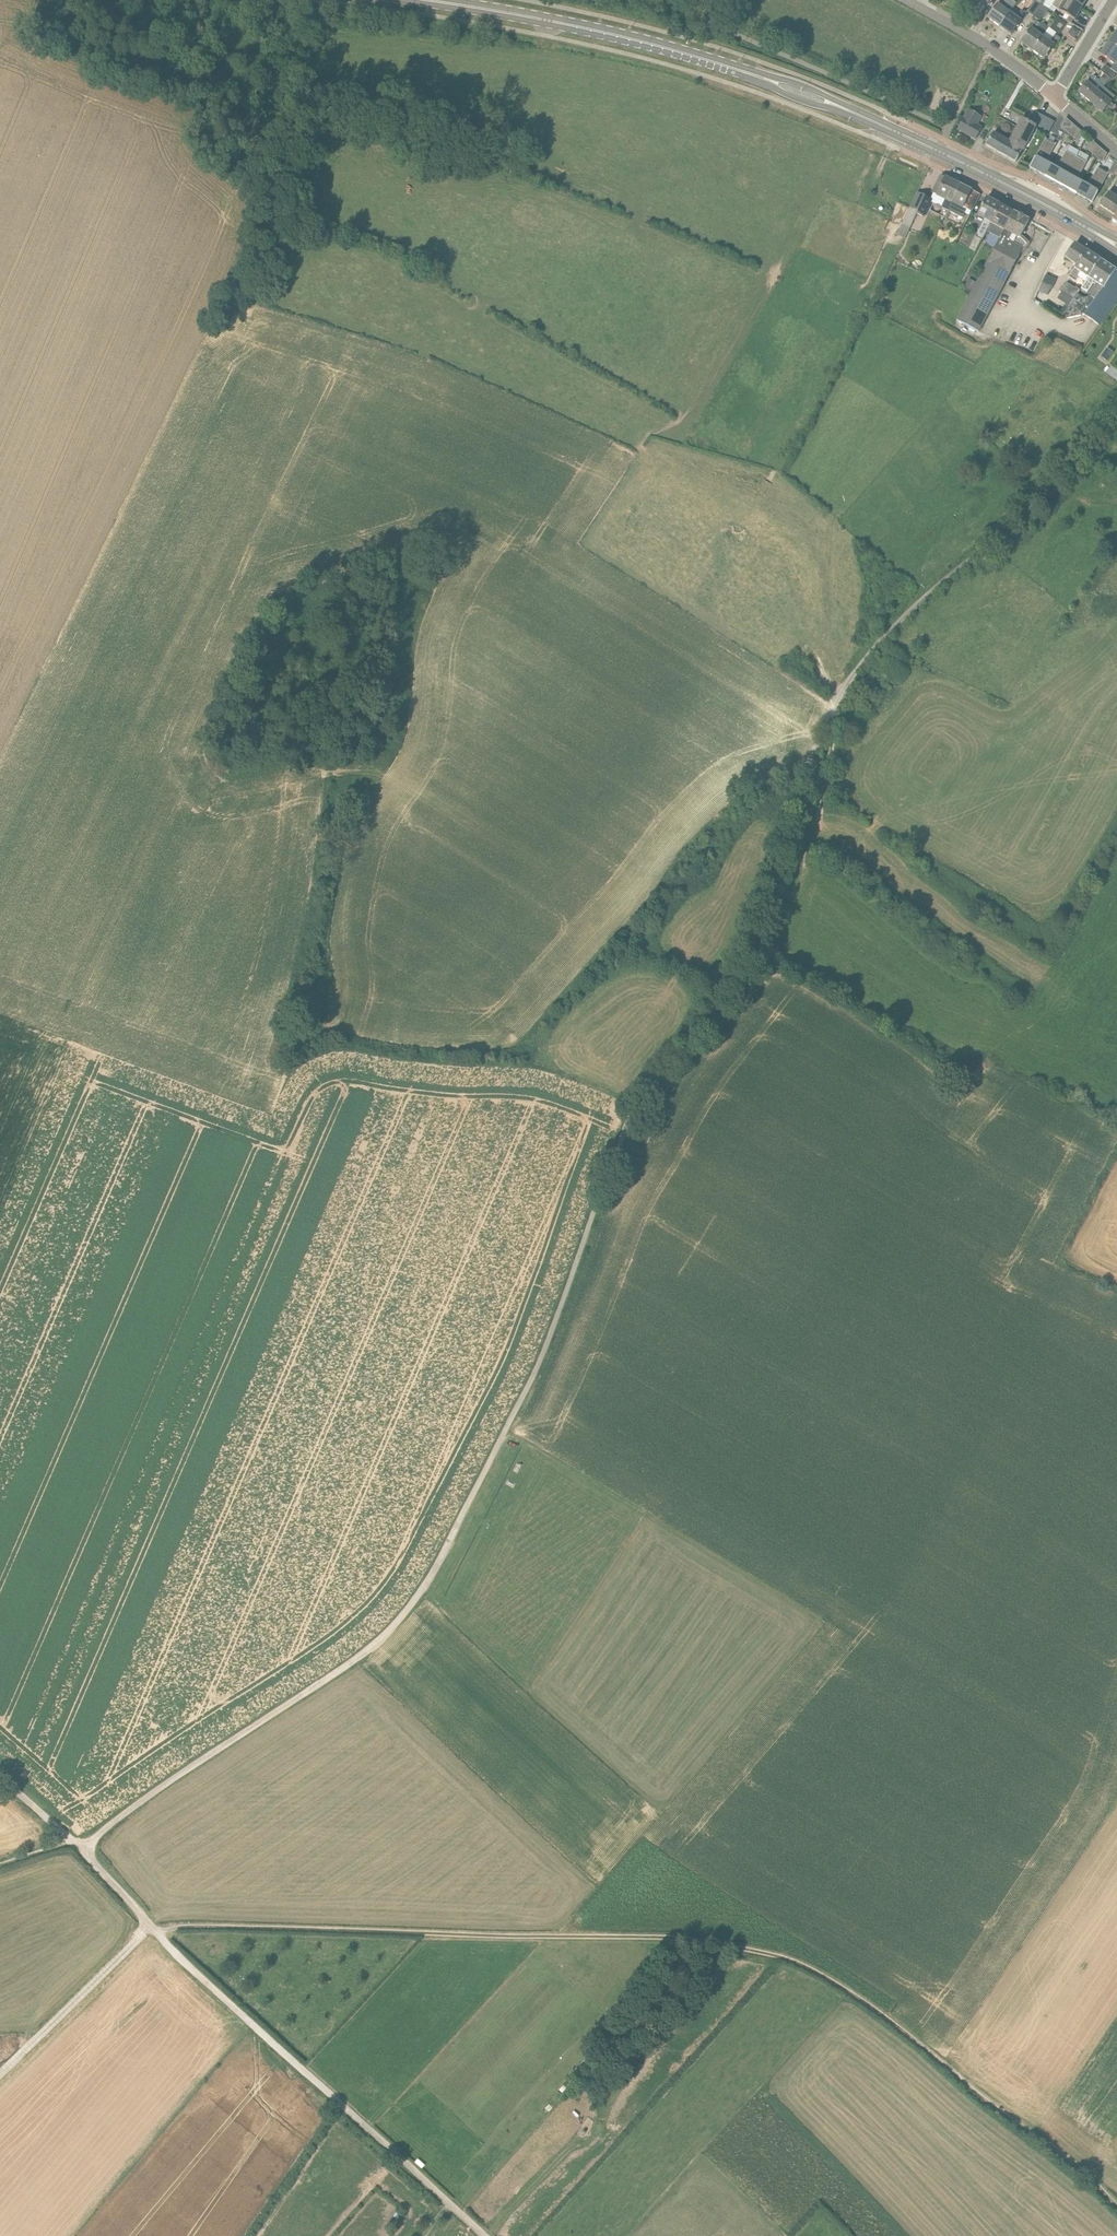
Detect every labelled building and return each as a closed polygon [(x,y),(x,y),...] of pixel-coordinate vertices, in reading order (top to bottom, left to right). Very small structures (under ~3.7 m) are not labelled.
[(988,18),(1000,27),(1010,13),(1009,13),(1016,4),(1011,0),(1008,0),(1007,1),(1006,0),(1001,0),(998,3),(998,4),(994,9),(988,18)] [(1082,7),(1070,0),(1046,0),(1045,1),(1044,0),(1041,4),(1050,9),(1052,6),(1075,20),(1082,7)] [(1033,16),(1041,5),(1034,1),(1027,12),(1033,16)] [(1042,18),(1048,9),(1041,5),(1033,16),(1037,20),(1031,28),(1021,42),(1033,51),(1043,37),(1049,28),(1040,21),(1042,18)] [(1011,35),(1018,26),(1026,14),(1022,11),(1016,18),(1010,13),(1000,27),(1011,35)] [(1033,51),(1044,59),(1060,38),(1057,36),(1066,24),(1057,17),(1049,28),(1043,37),(1033,51)] [(1109,42),(1100,54),(1115,64),(1111,69),(1116,74),(1116,48),(1109,42)] [(1111,69),(1105,65),(1100,71),(1104,74),(1098,80),(1093,76),(1087,83),(1087,82),(1079,92),(1090,102),(1103,87),(1111,79),(1115,73),(1116,74),(1111,69)] [(1115,97),(1110,93),(1103,87),(1090,102),(1102,112),(1106,108),(1112,114),(1116,108),(1110,102),(1115,97)] [(969,109),(964,118),(976,125),(981,117),(969,109)] [(1022,120),(1011,141),(1023,147),(1034,127),(1038,129),(1048,134),(1054,122),(1045,117),(1036,112),(1029,124),(1022,120)] [(964,118),(958,129),(975,139),(982,128),(976,125),(964,118)] [(1023,147),(1011,141),(994,132),(986,145),(1016,162),(1022,151),(1022,150),(1023,147)] [(1045,176),(1050,166),(1045,163),(1056,144),(1056,143),(1055,145),(1046,140),(1048,134),(1029,167),(1045,176)] [(1061,185),(1077,155),(1076,157),(1067,151),(1068,150),(1067,150),(1056,169),(1050,166),(1045,176),(1061,185)] [(1076,193),(1082,183),(1077,180),(1087,161),(1086,162),(1077,157),(1077,155),(1061,185),(1076,193)] [(1109,173),(1113,175),(1116,170),(1116,163),(1115,161),(1108,173),(1109,173)] [(1109,173),(1108,173),(1107,174),(1098,169),(1099,167),(1098,167),(1087,186),(1082,183),(1076,193),(1092,202),(1109,173)] [(940,175),(932,192),(933,193),(936,195),(946,199),(942,207),(941,207),(948,211),(952,202),(960,185),(944,177),(941,176),(940,175)] [(948,211),(945,217),(947,218),(950,211),(962,217),(967,209),(972,212),(975,204),(980,195),(972,191),(960,185),(952,202),(948,211)] [(917,193),(910,208),(914,210),(918,211),(924,196),(921,195),(917,193)] [(918,211),(917,214),(924,217),(932,200),(924,196),(918,211)] [(975,236),(972,242),(974,243),(978,245),(981,239),(981,240),(986,231),(999,205),(986,198),(981,208),(978,215),(984,219),(977,233),(978,234),(977,237),(975,236)] [(1000,238),(1014,212),(999,205),(986,231),(1000,238)] [(918,211),(914,210),(910,208),(897,235),(905,238),(917,214),(918,211)] [(1016,254),(1023,241),(1020,238),(1029,220),(1014,212),(1000,238),(997,245),(1016,254)] [(977,329),(1021,251),(1023,248),(1026,244),(1023,241),(1016,254),(997,245),(957,319),(977,329)] [(1069,253),(1065,258),(1076,265),(1086,251),(1075,244),(1069,253)] [(1075,268),(1068,277),(1075,282),(1078,278),(1076,276),(1080,271),(1089,277),(1101,261),(1089,253),(1086,251),(1076,265),(1075,268)] [(1101,261),(1089,277),(1082,288),(1087,291),(1093,283),(1095,285),(1089,295),(1087,297),(1082,297),(1078,294),(1075,299),(1063,315),(1067,318),(1081,315),(1082,313),(1100,325),(1116,301),(1116,271),(1101,261)] [(1051,278),(1047,284),(1052,287),(1056,280),(1051,278)] [(970,293),(976,283),(975,282),(969,279),(963,289),(970,293)] [(1042,282),(1037,292),(1046,296),(1052,287),(1047,284),(1042,282)] [(1062,286),(1059,291),(1061,292),(1065,295),(1073,300),(1074,298),(1077,293),(1079,291),(1080,290),(1075,287),(1075,288),(1067,283),(1062,286)]
